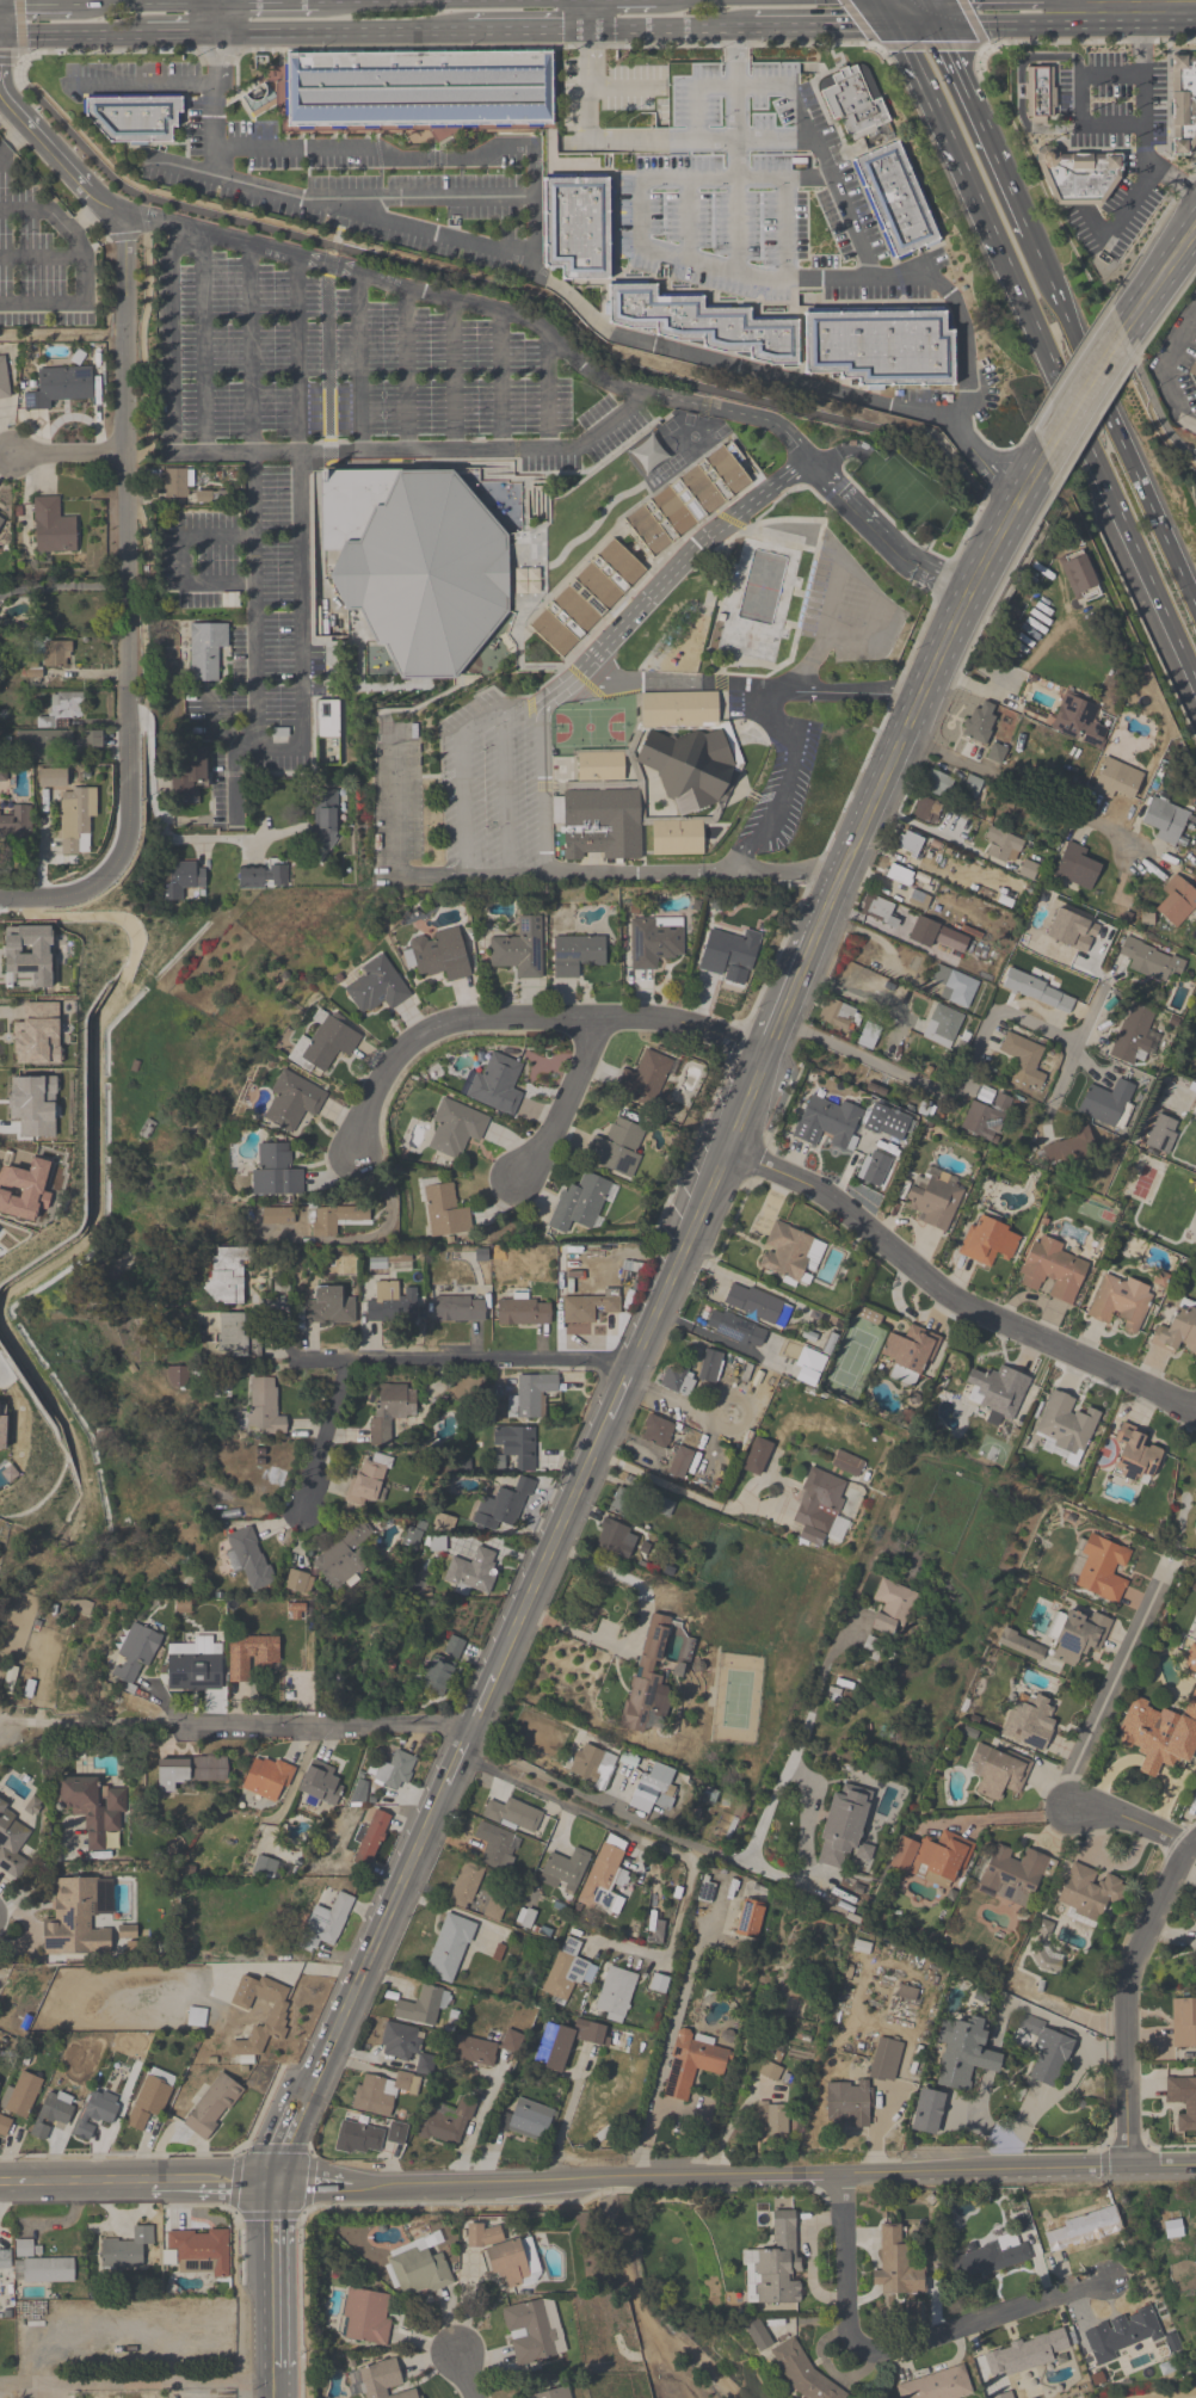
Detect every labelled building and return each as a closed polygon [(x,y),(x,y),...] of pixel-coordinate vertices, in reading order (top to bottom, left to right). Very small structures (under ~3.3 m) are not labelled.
[(553,129),(286,130),(286,54),(553,53),(553,129)] [(1172,155),(1175,155),(1189,155),(1189,153),(1195,142),(1195,55),(1189,55),(1188,54),(1185,54),(1171,54),(1171,61),(1171,90),(1172,109),(1172,131),(1172,138),(1172,155)] [(831,121),(816,79),(867,61),(888,122),(846,136),(840,117),(831,121)] [(667,150),(739,150),(796,149),(796,137),(795,62),(738,63),(667,63),(667,138),(667,150)] [(1027,67),(1053,67),(1053,88),(1055,88),(1055,99),(1055,106),(1053,106),(1053,116),(1046,116),(1046,123),(1031,124),(1031,117),(1027,117),(1027,98),(1024,98),(1024,84),(1027,84),(1027,67)] [(172,127),(172,142),(101,142),(101,121),(86,121),(86,97),(181,97),(181,127),(172,127)] [(938,241),(889,260),(851,158),(901,140),(938,241)] [(1121,154),(1121,172),(1120,173),(1120,178),(1101,205),(1055,205),(1036,162),(1036,154),(1042,147),(1053,147),(1058,153),(1058,155),(1121,154)] [(610,279),(561,279),(561,269),(544,269),(544,178),(610,178),(610,279)] [(797,322),(796,359),(702,356),(702,340),(654,338),(655,326),(608,325),(610,284),(656,285),(655,296),(703,298),(703,308),(750,309),(750,320),(797,322)] [(951,312),(951,382),(804,383),(803,312),(951,312)] [(0,358),(0,399),(10,397),(5,357),(0,358)] [(1186,372),(1195,357),(1195,377),(1186,372)] [(38,368),(38,390),(24,390),(25,410),(51,410),(51,400),(92,399),(91,366),(38,368)] [(623,518),(650,556),(753,485),(726,446),(623,518)] [(164,498),(192,498),(192,469),(164,469),(164,498)] [(328,578),(345,543),(359,543),(375,508),(382,508),(400,471),(451,471),(507,535),(511,616),(457,680),(402,683),(383,647),(375,649),(359,614),(347,614),(328,578)] [(34,497),(34,555),(76,554),(75,518),(60,518),(60,497),(34,497)] [(561,659),(648,572),(614,538),(527,626),(561,659)] [(717,651),(777,664),(784,630),(785,630),(796,580),(802,552),(742,538),(717,651)] [(1099,592),(1083,551),(1058,560),(1074,601),(1099,592)] [(228,648),(228,624),(189,624),(189,682),(216,682),(216,648),(228,648)] [(42,666),(71,666),(71,641),(42,641),(42,666)] [(1049,729),(1099,750),(1108,727),(1095,722),(1101,707),(1065,692),(1049,729)] [(72,748),(72,730),(70,730),(70,718),(84,718),(84,693),(51,693),(51,718),(38,718),(38,731),(15,731),(15,750),(29,750),(29,762),(47,762),(47,748),(72,748)] [(718,694),(641,694),(641,727),(718,727),(718,694)] [(1003,712),(979,698),(959,732),(982,747),(1003,712)] [(740,798),(719,724),(640,747),(646,768),(658,764),(673,817),(740,798)] [(986,759),(998,766),(1007,750),(994,743),(986,759)] [(195,789),(206,789),(207,749),(173,748),(172,798),(195,799),(195,789)] [(1091,793),(1113,802),(1117,793),(1133,799),(1144,772),(1105,756),(1091,793)] [(93,788),(67,788),(67,768),(39,769),(39,788),(60,788),(61,856),(93,856),(93,788)] [(944,800),(954,779),(931,768),(921,788),(944,800)] [(961,791),(975,799),(984,783),(969,775),(961,791)] [(561,791),(562,859),(641,858),(640,790),(561,791)] [(337,791),(313,791),(313,851),(337,851),(337,791)] [(1157,831),(1154,838),(1174,848),(1190,812),(1152,795),(1140,823),(1157,831)] [(911,817),(935,826),(943,805),(919,796),(911,817)] [(31,841),(31,806),(10,805),(10,814),(0,814),(0,840),(31,841)] [(702,856),(702,819),(651,819),(651,856),(702,856)] [(895,850),(915,859),(924,839),(904,830),(895,850)] [(983,856),(1018,865),(1024,838),(989,830),(983,856)] [(1090,852),(1068,841),(1052,875),(1089,892),(1101,866),(1087,859),(1090,852)] [(1019,875),(1032,881),(1039,867),(1025,860),(1019,875)] [(908,888),(915,874),(888,862),(882,876),(908,888)] [(165,901),(183,901),(182,889),(205,889),(204,864),(164,864),(165,901)] [(287,868),(237,868),(237,889),(287,889),(287,868)] [(1178,876),(1151,908),(1177,930),(1195,907),(1195,891),(1178,876)] [(925,912),(931,900),(914,891),(908,903),(925,912)] [(894,905),(866,895),(859,915),(896,928),(899,921),(890,918),(894,905)] [(541,917),(518,917),(518,938),(489,939),(490,969),(515,968),(515,980),(542,979),(541,917)] [(630,971),(658,971),(658,959),(683,959),(683,919),(630,919),(630,971)] [(457,926),(409,941),(412,949),(401,953),(406,969),(417,966),(421,979),(444,972),(447,983),(472,976),(457,926)] [(751,973),(762,934),(745,930),(742,939),(708,930),(697,970),(722,976),(725,966),(751,973)] [(1118,954),(1130,959),(1126,968),(1163,984),(1168,973),(1179,977),(1186,961),(1126,936),(1118,954)] [(553,937),(553,979),(578,979),(578,966),(605,966),(605,937),(553,937)] [(390,1011),(412,996),(385,955),(340,985),(361,1016),(384,1001),(390,1011)] [(941,987),(937,996),(967,1011),(979,983),(937,963),(928,982),(941,987)] [(1000,989),(1068,1015),(1076,995),(1008,970),(1000,989)] [(1109,1057),(1131,1065),(1135,1054),(1149,1058),(1155,1040),(1146,1037),(1155,1011),(1129,1001),(1109,1057)] [(921,1037),(950,1050),(965,1016),(937,1003),(921,1037)] [(363,1035),(327,1013),(309,1045),(299,1039),(289,1057),(323,1077),(338,1052),(349,1058),(363,1035)] [(1045,1048),(1006,1031),(997,1054),(1018,1062),(1009,1083),(1038,1095),(1046,1076),(1036,1071),(1045,1048)] [(623,1070),(614,1094),(653,1109),(672,1060),(645,1050),(636,1075),(623,1070)] [(483,1075),(475,1072),(465,1097),(513,1118),(523,1094),(513,1090),(523,1064),(493,1052),(483,1075)] [(271,1092),(276,1095),(264,1120),(293,1134),(304,1111),(316,1117),(329,1092),(282,1069),(271,1092)] [(1091,1080),(1076,1112),(1114,1130),(1136,1087),(1118,1078),(1112,1091),(1091,1080)] [(995,1143),(1010,1098),(997,1094),(993,1107),(970,1099),(960,1132),(995,1143)] [(850,1151),(865,1110),(842,1102),(840,1107),(807,1095),(791,1138),(817,1147),(820,1139),(850,1151)] [(423,1148),(459,1161),(467,1138),(480,1143),(490,1115),(441,1098),(423,1148)] [(908,1143),(914,1116),(870,1105),(864,1132),(908,1143)] [(1181,1123),(1157,1114),(1144,1146),(1168,1156),(1181,1123)] [(648,1130),(615,1117),(605,1141),(594,1137),(585,1161),(629,1178),(648,1130)] [(1097,1146),(1083,1126),(1040,1154),(1053,1175),(1097,1146)] [(252,1197),(303,1197),(303,1172),(290,1172),(290,1145),(260,1145),(260,1172),(252,1172),(252,1197)] [(893,1159),(869,1149),(856,1180),(881,1190),(893,1159)] [(918,1223),(947,1234),(966,1184),(932,1172),(927,1184),(914,1179),(903,1206),(921,1214),(918,1223)] [(548,1229),(566,1236),(570,1224),(594,1232),(612,1184),(583,1173),(578,1188),(565,1183),(548,1229)] [(473,1232),(469,1206),(456,1208),(453,1183),(441,1184),(440,1175),(420,1178),(429,1238),(473,1232)] [(311,1209),(311,1239),(337,1239),(336,1222),(368,1221),(368,1208),(311,1209)] [(292,1210),(262,1210),(262,1225),(292,1225),(292,1210)] [(996,1258),(1010,1264),(1023,1232),(974,1213),(957,1255),(992,1269),(996,1258)] [(827,1241),(774,1220),(755,1266),(807,1288),(827,1241)] [(1072,1307),(1092,1262),(1035,1237),(1015,1283),(1038,1293),(1043,1281),(1053,1286),(1048,1297),(1072,1307)] [(211,1249),(211,1304),(246,1304),(246,1249),(211,1249)] [(1086,1318),(1117,1329),(1117,1330),(1137,1338),(1155,1288),(1104,1269),(1086,1318)] [(793,1305),(733,1280),(722,1304),(783,1330),(793,1305)] [(304,1302),(304,1325),(354,1325),(354,1302),(341,1302),(341,1288),(315,1288),(315,1302),(304,1302)] [(367,1302),(368,1323),(417,1323),(416,1288),(380,1289),(380,1302),(367,1302)] [(485,1297),(435,1297),(435,1323),(485,1323),(485,1297)] [(595,1313),(619,1313),(619,1298),(562,1298),(562,1324),(595,1324),(595,1313)] [(550,1325),(550,1299),(497,1299),(497,1325),(550,1325)] [(1195,1359),(1195,1309),(1179,1303),(1169,1328),(1157,1324),(1151,1342),(1195,1359)] [(760,1350),(768,1328),(712,1308),(704,1330),(760,1350)] [(218,1358),(256,1359),(257,1317),(219,1316),(218,1358)] [(941,1338),(909,1324),(904,1337),(889,1331),(879,1357),(896,1364),(894,1370),(923,1381),(941,1338)] [(697,1379),(714,1385),(723,1355),(707,1350),(697,1379)] [(667,1364),(659,1387),(688,1398),(694,1381),(685,1378),(688,1371),(667,1364)] [(991,1411),(989,1418),(1014,1427),(1031,1379),(997,1367),(993,1377),(969,1368),(963,1388),(971,1390),(966,1403),(991,1411)] [(507,1419),(544,1419),(544,1394),(558,1394),(558,1375),(519,1375),(519,1396),(507,1396),(507,1419)] [(276,1417),(276,1379),(248,1380),(248,1435),(286,1435),(286,1417),(276,1417)] [(372,1448),(391,1448),(391,1419),(415,1420),(415,1387),(373,1387),(372,1448)] [(1080,1467),(1100,1411),(1087,1407),(1084,1416),(1071,1411),(1076,1398),(1050,1390),(1034,1436),(1045,1440),(1041,1453),(1080,1467)] [(675,1426),(649,1416),(639,1440),(665,1451),(675,1426)] [(1143,1443),(1147,1432),(1123,1424),(1106,1471),(1149,1487),(1162,1450),(1143,1443)] [(516,1455),(516,1471),(535,1471),(535,1428),(493,1427),(493,1455),(516,1455)] [(741,1470),(760,1478),(773,1444),(755,1437),(741,1470)] [(694,1452),(676,1447),(667,1476),(685,1481),(694,1452)] [(352,1504),(384,1504),(384,1463),(352,1463),(352,1504)] [(848,1481),(809,1468),(790,1522),(803,1526),(798,1541),(824,1550),(848,1481)] [(516,1529),(533,1481),(518,1476),(512,1491),(499,1487),(489,1514),(477,1510),(471,1525),(494,1533),(497,1522),(516,1529)] [(626,1519),(636,1493),(618,1485),(607,1512),(626,1519)] [(675,1504),(656,1495),(649,1510),(668,1519),(675,1504)] [(629,1559),(639,1531),(602,1519),(593,1547),(629,1559)] [(358,1550),(374,1534),(360,1520),(314,1567),(340,1593),(370,1562),(358,1550)] [(252,1525),(221,1537),(236,1573),(243,1570),(252,1593),(276,1583),(252,1525)] [(1118,1605),(1128,1580),(1120,1577),(1131,1549),(1089,1533),(1068,1586),(1118,1605)] [(488,1596),(500,1554),(476,1547),(472,1563),(451,1557),(444,1584),(488,1596)] [(285,1590),(305,1594),(309,1576),(289,1572),(285,1590)] [(918,1597),(882,1579),(871,1601),(882,1607),(872,1628),(897,1640),(918,1597)] [(1113,1620),(1088,1610),(1084,1620),(1057,1610),(1046,1636),(1056,1640),(1049,1658),(1078,1670),(1087,1647),(1100,1652),(1113,1620)] [(670,1618),(648,1613),(623,1730),(647,1735),(649,1724),(663,1727),(671,1688),(662,1686),(664,1676),(657,1675),(670,1618)] [(160,1635),(131,1623),(109,1675),(137,1688),(160,1635)] [(443,1653),(457,1660),(465,1643),(450,1637),(443,1653)] [(279,1638),(229,1638),(229,1682),(249,1682),(250,1667),(279,1667),(279,1638)] [(1040,1664),(1046,1650),(1020,1638),(1014,1652),(1040,1664)] [(1191,1641),(1179,1666),(1195,1675),(1195,1643),(1191,1641)] [(166,1647),(166,1691),(221,1691),(221,1647),(166,1647)] [(443,1700),(455,1664),(433,1655),(420,1691),(443,1700)] [(1195,1747),(1195,1681),(1176,1726),(1150,1715),(1155,1704),(1133,1696),(1114,1741),(1144,1754),(1136,1771),(1155,1779),(1163,1759),(1187,1770),(1195,1747)] [(1058,1705),(1016,1691),(999,1737),(1041,1752),(1058,1705)] [(973,1793),(999,1803),(1003,1791),(1020,1797),(1033,1761),(978,1741),(967,1769),(980,1774),(973,1793)] [(602,1789),(616,1760),(583,1743),(568,1772),(602,1789)] [(402,1793),(417,1758),(396,1749),(390,1763),(382,1759),(372,1780),(402,1793)] [(282,1804),(295,1766),(255,1753),(242,1791),(282,1804)] [(227,1784),(227,1759),(157,1759),(157,1794),(176,1794),(175,1784),(227,1784)] [(332,1779),(336,1769),(312,1759),(297,1792),(334,1808),(344,1785),(332,1779)] [(643,1774),(627,1805),(648,1817),(656,1804),(666,1810),(674,1796),(664,1791),(674,1774),(655,1763),(648,1777),(643,1774)] [(86,1814),(87,1853),(105,1853),(104,1834),(120,1834),(119,1815),(126,1815),(126,1791),(101,1792),(100,1778),(58,1779),(59,1815),(86,1814)] [(815,1863),(847,1871),(850,1856),(871,1861),(874,1849),(859,1846),(872,1792),(843,1785),(840,1795),(832,1793),(815,1863)] [(543,1810),(506,1798),(503,1805),(488,1800),(481,1819),(534,1837),(543,1810)] [(16,1879),(27,1859),(19,1854),(35,1826),(0,1805),(0,1870),(16,1879)] [(368,1868),(392,1817),(376,1809),(352,1860),(368,1868)] [(486,1842),(479,1863),(503,1870),(515,1834),(479,1822),(473,1838),(486,1842)] [(975,1844),(943,1830),(938,1843),(923,1837),(920,1844),(901,1836),(890,1864),(956,1890),(975,1844)] [(578,1901),(610,1914),(618,1896),(609,1892),(625,1852),(602,1842),(578,1901)] [(1028,1912),(1049,1857),(1025,1848),(1021,1856),(993,1845),(975,1891),(1028,1912)] [(539,1883),(574,1896),(590,1854),(575,1848),(571,1860),(550,1852),(539,1883)] [(447,1901),(469,1911),(487,1871),(465,1861),(447,1901)] [(1101,1873),(1071,1862),(1055,1907),(1100,1923),(1107,1901),(1121,1906),(1129,1883),(1101,1873)] [(55,1923),(42,1923),(42,1955),(110,1955),(110,1931),(96,1931),(96,1881),(55,1880),(55,1923)] [(314,1906),(298,1947),(316,1954),(320,1942),(335,1948),(354,1899),(337,1892),(329,1912),(314,1906)] [(483,1914),(496,1921),(503,1907),(489,1900),(483,1914)] [(759,1942),(765,1904),(742,1901),(736,1938),(759,1942)] [(424,1974),(453,1985),(476,1924),(447,1913),(424,1974)] [(667,1913),(648,1913),(648,1948),(667,1948),(667,1913)] [(567,1935),(560,1949),(541,1990),(566,2001),(574,1980),(580,1983),(590,1962),(575,1955),(581,1941),(567,1935)] [(624,2023),(638,1974),(608,1965),(593,2015),(624,2023)] [(259,2063),(269,2037),(277,2040),(295,1990),(243,1971),(231,2006),(250,2013),(255,1998),(273,2004),(264,2028),(254,2024),(247,2044),(233,2039),(228,2051),(259,2063)] [(649,1991),(664,1995),(668,1979),(653,1976),(649,1991)] [(391,2016),(436,2028),(446,1990),(422,1984),(417,2002),(396,1997),(391,2016)] [(1195,2050),(1195,1999),(1171,1999),(1171,2050),(1195,2050)] [(940,2021),(936,2044),(944,2045),(937,2087),(968,2093),(972,2069),(1000,2074),(1004,2053),(982,2049),(987,2020),(966,2016),(965,2025),(940,2021)] [(563,2074),(571,2040),(605,2047),(610,2027),(577,2020),(575,2031),(547,2025),(538,2068),(563,2074)] [(421,2028),(385,2022),(378,2056),(415,2063),(421,2028)] [(1024,2077),(1055,2090),(1076,2036),(1045,2024),(1024,2077)] [(456,2035),(451,2059),(492,2069),(497,2051),(518,2056),(523,2036),(505,2031),(502,2045),(456,2035)] [(695,2071),(725,2078),(733,2047),(677,2034),(662,2097),(688,2103),(695,2071)] [(869,2078),(884,2082),(892,2053),(877,2048),(869,2078)] [(416,2071),(429,2074),(433,2059),(420,2056),(416,2071)] [(760,2076),(777,2083),(783,2071),(766,2063),(760,2076)] [(182,2127),(209,2143),(243,2087),(217,2071),(182,2127)] [(389,2118),(395,2093),(417,2097),(422,2077),(397,2071),(395,2082),(358,2074),(350,2109),(389,2118)] [(43,2081),(24,2072),(17,2087),(9,2083),(0,2104),(0,2109),(26,2120),(43,2081)] [(173,2086),(146,2074),(125,2124),(142,2132),(148,2117),(158,2121),(173,2086)] [(1195,2133),(1195,2078),(1165,2078),(1165,2104),(1177,2104),(1177,2133),(1195,2133)] [(826,2120),(843,2120),(843,2128),(871,2128),(871,2083),(826,2083),(826,2120)] [(83,2117),(113,2126),(120,2098),(91,2090),(83,2117)] [(945,2096),(921,2090),(909,2130),(934,2136),(945,2096)] [(63,2129),(75,2105),(48,2091),(36,2115),(63,2129)] [(476,2104),(458,2097),(451,2116),(426,2107),(416,2134),(458,2150),(476,2104)] [(545,2145),(556,2110),(518,2098),(513,2113),(500,2109),(494,2129),(545,2145)] [(788,2106),(755,2106),(755,2140),(788,2140),(788,2106)] [(5,2138),(12,2120),(0,2115),(0,2136),(5,2138)] [(385,2129),(341,2120),(334,2148),(378,2158),(385,2129)] [(93,2127),(81,2122),(77,2132),(89,2136),(93,2127)] [(49,2127),(32,2125),(31,2137),(47,2139),(49,2127)] [(1050,2256),(1124,2233),(1115,2205),(1041,2227),(1050,2256)] [(796,2210),(773,2212),(775,2250),(743,2251),(745,2305),(802,2303),(801,2277),(799,2277),(796,2210)] [(505,2241),(501,2220),(465,2228),(469,2249),(480,2247),(486,2275),(500,2272),(504,2289),(542,2281),(532,2235),(505,2241)] [(926,2295),(926,2268),(905,2268),(905,2225),(881,2226),(882,2270),(872,2270),(872,2286),(882,2286),(882,2295),(926,2295)] [(101,2269),(142,2268),(142,2246),(153,2246),(153,2226),(132,2226),(132,2239),(101,2239),(101,2269)] [(229,2278),(229,2230),(167,2230),(167,2270),(213,2270),(213,2278),(229,2278)] [(385,2250),(401,2301),(453,2285),(442,2247),(445,2247),(441,2233),(385,2250)] [(1029,2264),(1023,2238),(949,2255),(955,2281),(1029,2264)] [(73,2260),(35,2260),(35,2240),(16,2241),(16,2284),(74,2283),(73,2260)] [(11,2270),(11,2250),(0,2250),(0,2270),(11,2270)] [(341,2340),(384,2348),(393,2298),(350,2290),(341,2340)] [(502,2308),(515,2368),(566,2356),(554,2297),(502,2308)] [(1165,2340),(1153,2308),(1099,2329),(1105,2343),(1088,2350),(1094,2367),(1165,2340)] [(758,2354),(768,2348),(793,2394),(799,2397),(846,2397),(848,2395),(812,2369),(795,2336),(774,2347),(758,2317),(742,2325),(758,2354)] [(983,2354),(989,2378),(1070,2355),(1063,2332),(983,2354)] [(421,2388),(402,2391),(397,2361),(359,2368),(364,2397),(423,2397),(421,2388)] [(965,2367),(895,2384),(899,2397),(965,2397),(972,2396),(965,2367)] [(568,2387),(522,2397),(570,2397),(568,2387)]
